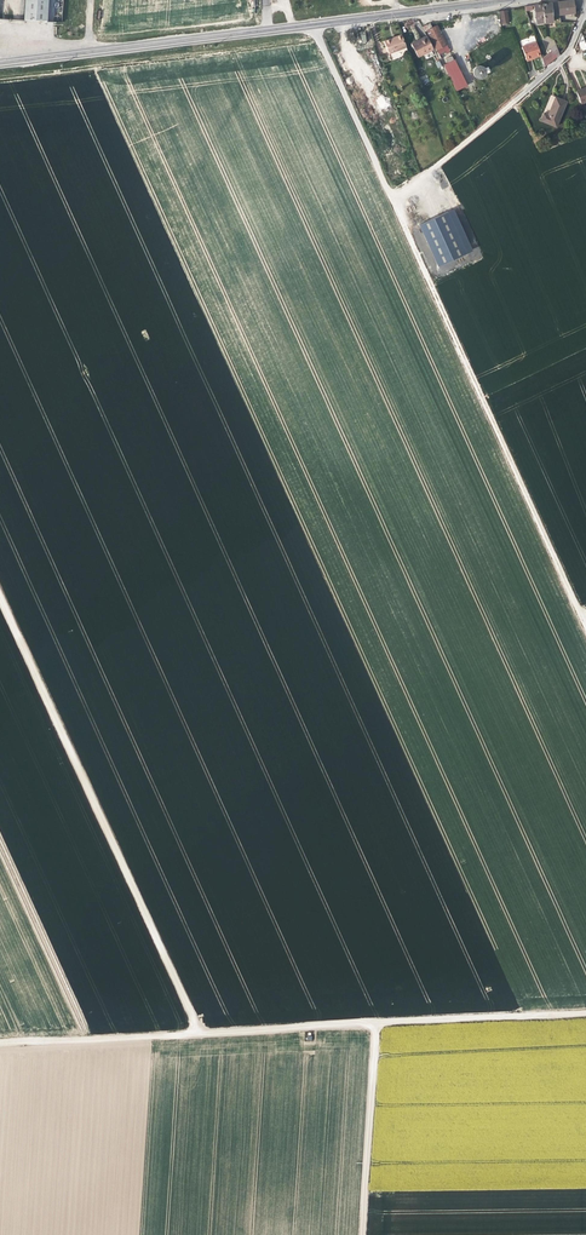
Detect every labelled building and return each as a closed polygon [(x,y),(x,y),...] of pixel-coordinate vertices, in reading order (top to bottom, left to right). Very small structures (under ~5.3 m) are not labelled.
[(46,21),(47,0),(25,0),(23,19),(46,21)] [(575,13),(573,0),(542,4),(544,23),(553,22),(552,15),(554,14),(554,16),(575,13)] [(544,23),(542,4),(534,5),(536,24),(544,23)] [(499,11),(501,25),(509,24),(508,10),(499,11)] [(439,54),(449,49),(437,25),(432,27),(430,23),(422,27),(425,32),(427,31),(439,54)] [(406,47),(402,34),(396,37),(396,38),(392,40),(391,38),(384,41),(388,54),(406,47)] [(418,57),(433,49),(427,37),(417,42),(417,41),(411,44),(418,57)] [(541,55),(536,43),(531,44),(522,47),(527,61),(532,59),(531,58),(541,55)] [(551,51),(542,59),(544,67),(559,55),(556,45),(550,50),(551,51)] [(466,86),(451,56),(446,59),(448,63),(444,65),(457,91),(466,86)] [(483,72),(482,68),(481,68),(478,66),(475,68),(473,69),(473,71),(474,75),(477,76),(481,76),(482,74),(483,72)] [(426,74),(420,77),(423,84),(429,81),(426,74)] [(585,102),(585,87),(576,91),(581,104),(585,102)] [(566,102),(555,97),(549,111),(550,112),(548,115),(544,113),(541,121),(556,127),(566,102)] [(438,267),(473,252),(455,209),(420,224),(438,267)]
